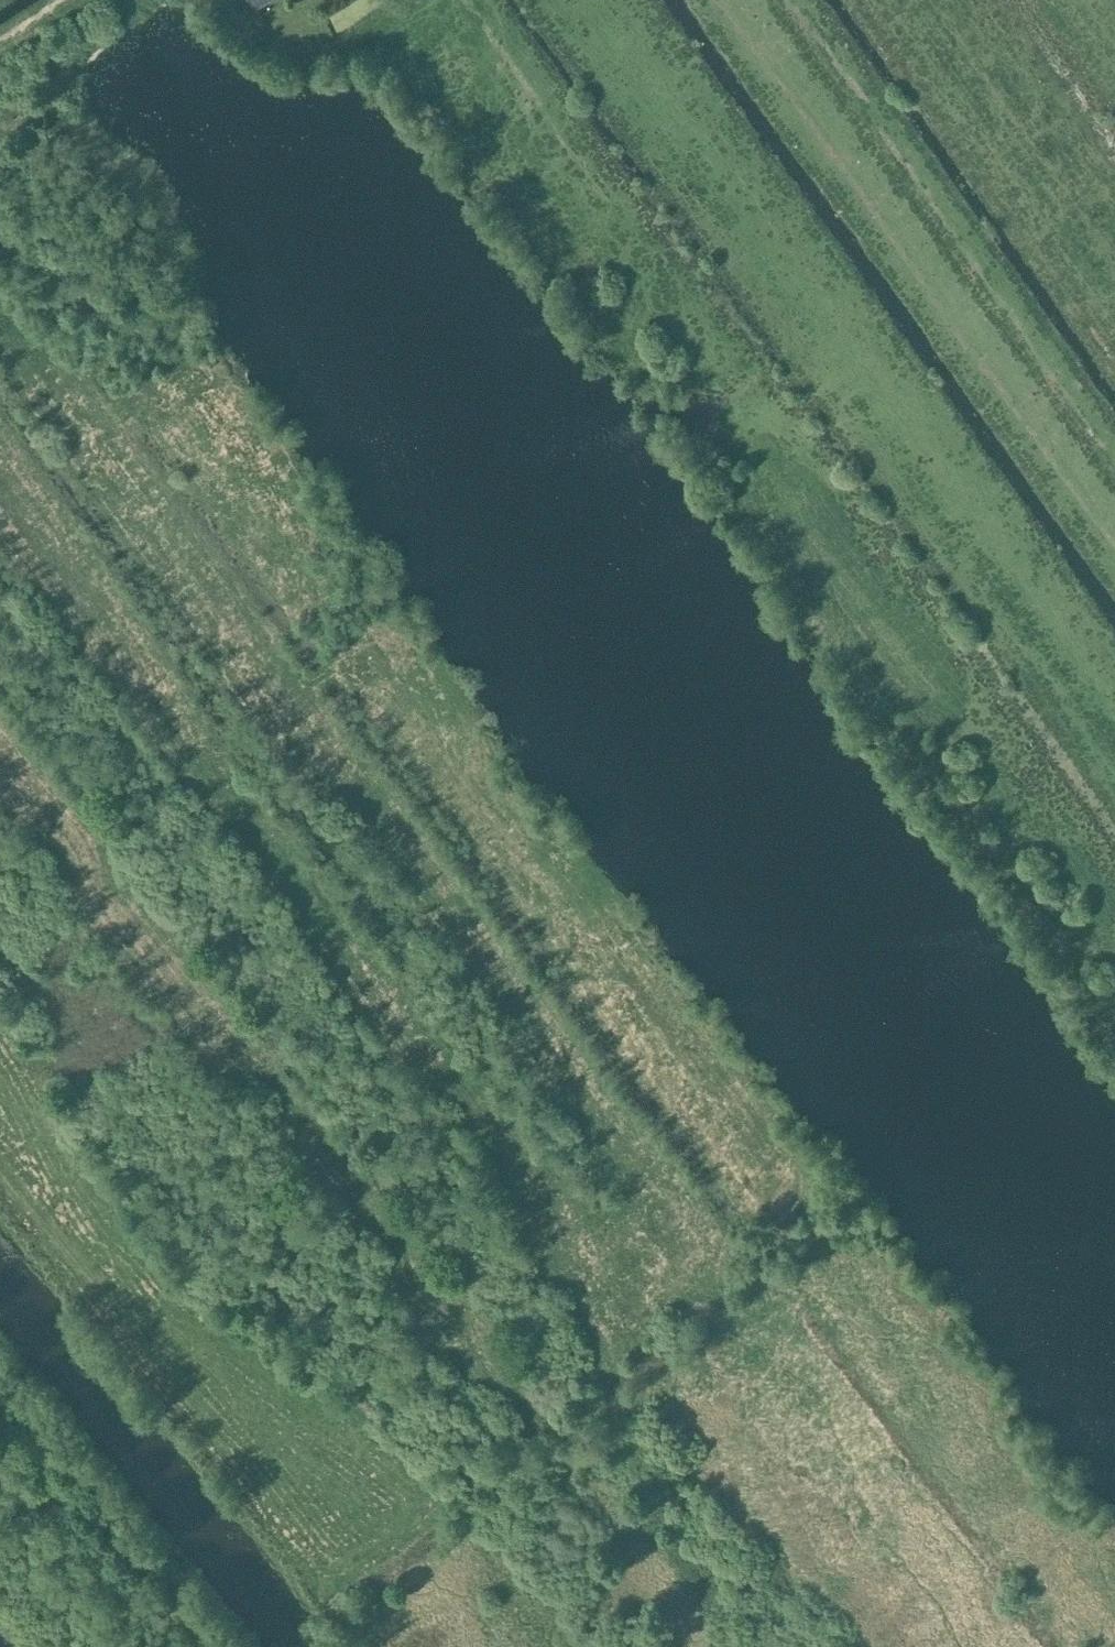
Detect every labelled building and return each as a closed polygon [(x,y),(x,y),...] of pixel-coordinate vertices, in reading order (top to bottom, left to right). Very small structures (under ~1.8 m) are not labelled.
[(255,10),(269,0),(248,0),(255,10)]
